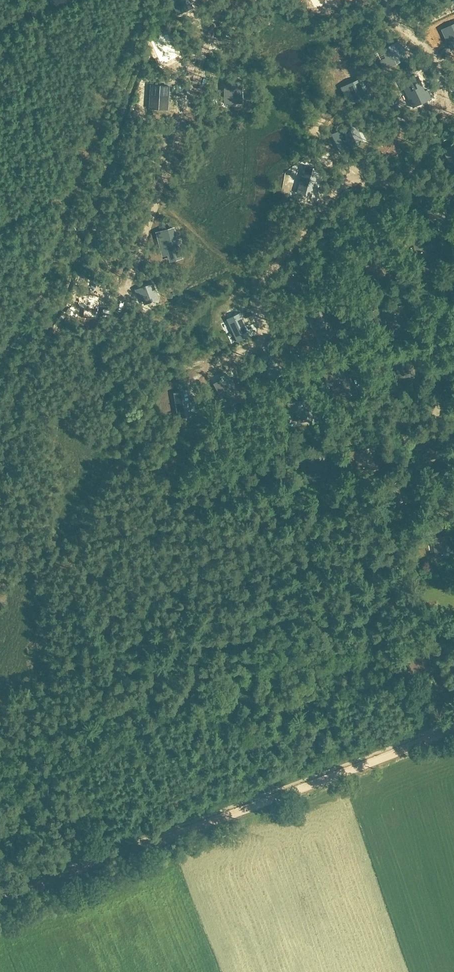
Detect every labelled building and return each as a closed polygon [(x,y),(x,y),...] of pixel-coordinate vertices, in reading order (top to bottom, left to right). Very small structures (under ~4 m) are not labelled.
[(183,8),(182,5),(192,1),(193,3),(199,0),(172,0),(176,11),(183,8)] [(442,29),(451,49),(453,48),(453,23),(442,29)] [(169,36),(154,42),(160,57),(175,50),(169,36)] [(373,59),(368,61),(372,70),(395,60),(388,44),(370,52),(373,59)] [(235,64),(221,70),(227,85),(233,82),(236,87),(244,83),(235,64)] [(350,92),(345,95),(349,103),(372,93),(365,77),(347,85),(350,92)] [(151,84),(150,104),(168,105),(169,85),(151,84)] [(333,134),(341,151),(359,142),(355,135),(359,133),(354,124),(333,134)] [(382,161),(387,170),(406,160),(402,151),(407,149),(403,140),(383,149),(388,158),(382,161)] [(450,162),(453,160),(453,143),(443,148),(450,162)] [(309,167),(303,166),(300,189),(306,190),(305,193),(315,194),(319,166),(309,165),(309,167)] [(168,253),(169,254),(180,251),(174,227),(157,232),(163,255),(168,253)] [(377,275),(385,274),(382,252),(364,255),(367,274),(372,273),(372,275),(374,274),(374,273),(377,272),(377,275)] [(284,280),(291,295),(305,288),(298,273),(284,280)] [(141,293),(144,302),(158,297),(153,282),(136,289),(138,294),(141,293)] [(90,292),(75,298),(82,313),(96,306),(90,292)] [(312,317),(320,337),(325,335),(327,340),(336,336),(324,308),(318,311),(320,314),(312,317)] [(238,340),(250,335),(250,336),(254,334),(252,327),(248,329),(240,312),(239,312),(240,314),(228,320),(227,318),(237,341),(238,341),(238,340)] [(277,372),(278,374),(283,371),(274,353),(261,359),(270,376),(277,372)] [(409,357),(395,360),(398,375),(412,373),(410,361),(413,360),(413,356),(409,357)] [(340,393),(348,391),(349,397),(349,396),(352,396),(351,390),(347,374),(344,375),(343,371),(329,374),(323,375),(326,387),(332,386),(334,394),(338,393),(339,394),(341,394),(340,393)] [(214,383),(223,399),(227,396),(231,404),(241,399),(226,373),(220,376),(222,378),(214,383)] [(186,418),(195,417),(194,413),(196,412),(195,403),(190,404),(190,400),(188,388),(181,389),(182,391),(174,392),(177,413),(185,412),(186,418)] [(304,418),(311,417),(312,423),(317,422),(316,418),(315,418),(312,400),(308,401),(308,402),(295,404),(294,402),(288,403),(290,413),(295,412),(297,420),(302,419),(302,420),(304,420),(304,418)] [(452,536),(448,537),(448,538),(434,540),(436,555),(451,553),(452,559),(453,559),(453,549),(452,536)]
